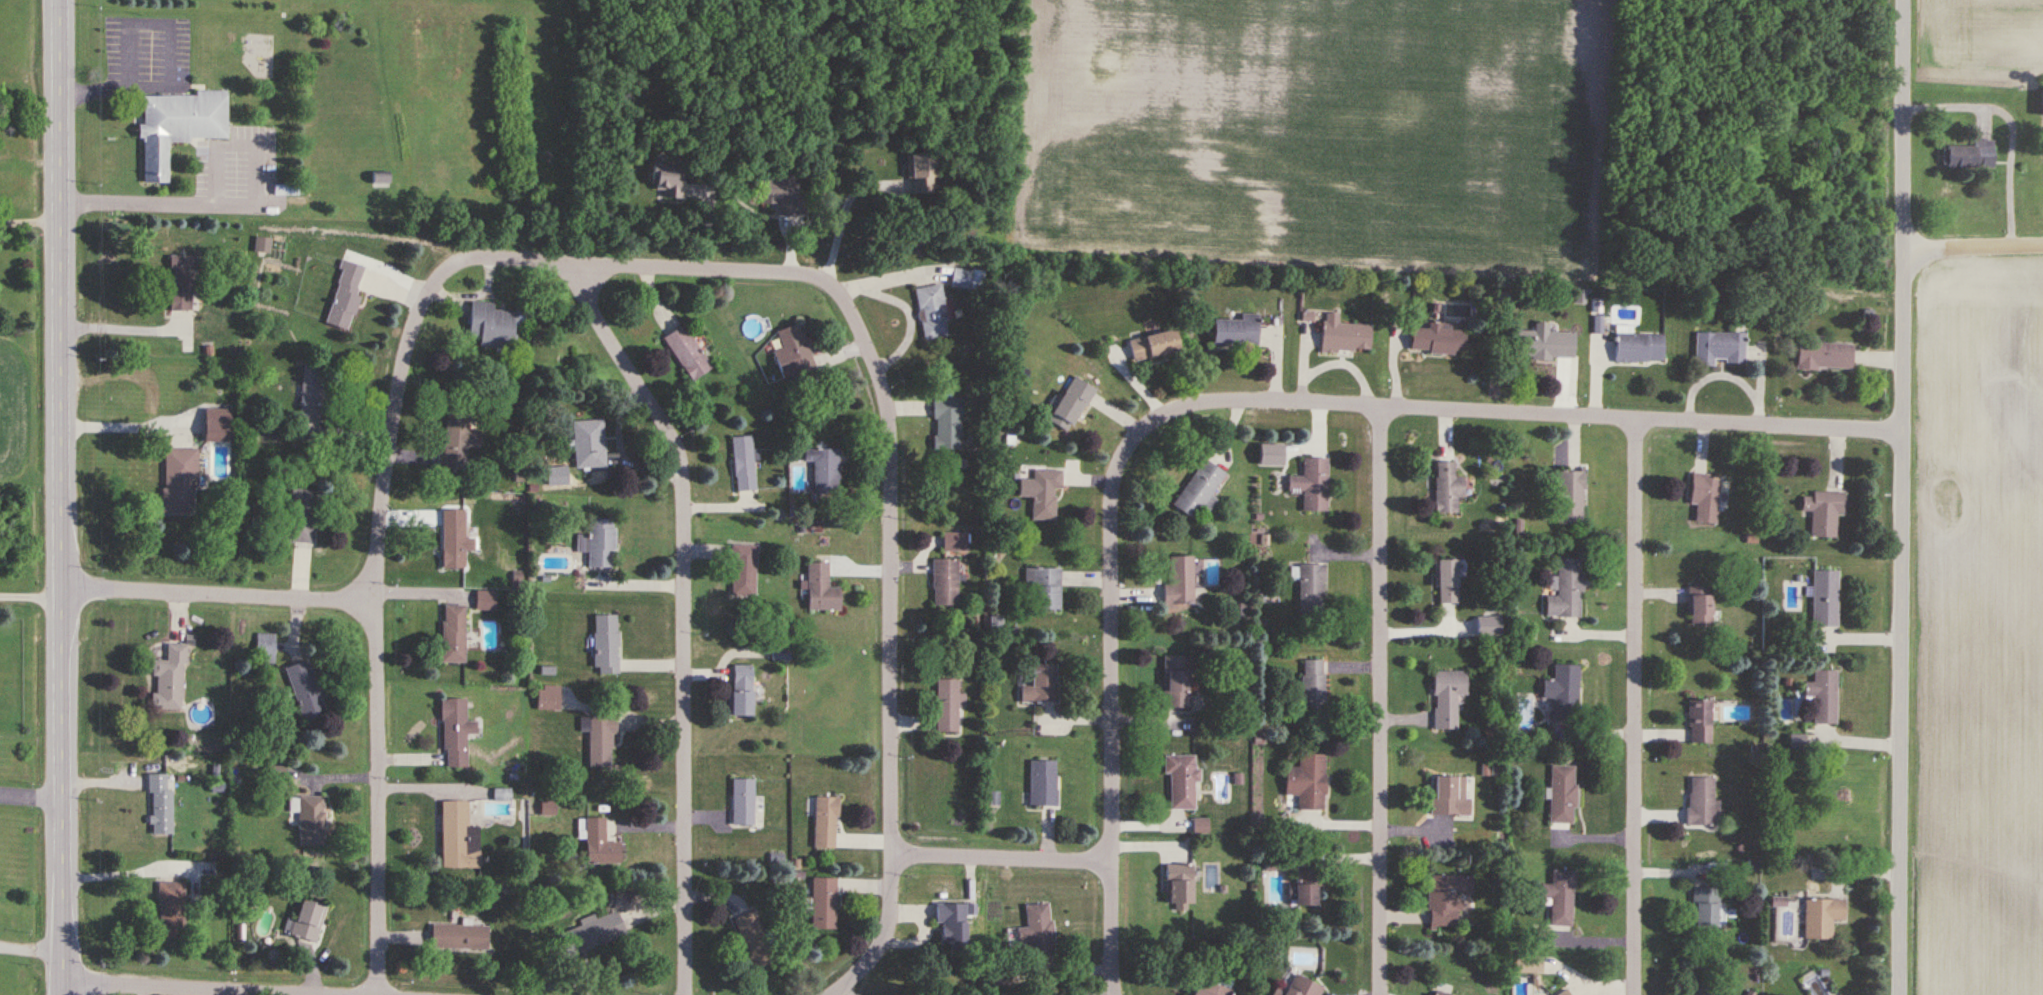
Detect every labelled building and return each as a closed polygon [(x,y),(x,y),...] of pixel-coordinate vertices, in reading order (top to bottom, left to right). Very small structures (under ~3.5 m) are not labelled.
[(227,91),(196,91),(196,96),(142,96),(142,124),(141,124),(141,184),(168,184),(168,141),(227,140),(227,91)] [(1974,146),(1946,146),(1946,168),(1994,168),(1994,141),(1974,141),(1974,146)] [(932,152),(909,153),(911,193),(935,192),(932,152)] [(652,162),(686,164),(686,178),(708,179),(707,198),(684,197),(684,202),(662,201),(663,189),(654,189),(654,184),(651,184),(652,162)] [(805,216),(805,196),(796,195),(797,169),(779,169),(779,179),(759,178),(758,203),(778,204),(777,216),(805,216)] [(388,174),(372,175),(373,187),(389,186),(388,174)] [(269,240),(256,238),(254,251),(268,253),(269,240)] [(172,293),(169,293),(169,312),(191,312),(191,256),(172,256),(172,293)] [(364,267),(344,260),(324,324),(348,331),(358,297),(355,296),(364,267)] [(952,287),(971,288),(971,269),(953,269),(952,287)] [(914,289),(924,340),(951,335),(940,284),(914,289)] [(493,303),(470,302),(469,338),(480,339),(479,348),(517,350),(518,311),(493,310),(493,303)] [(1240,320),(1212,320),(1212,346),(1257,346),(1257,314),(1240,314),(1240,320)] [(1321,351),(1369,353),(1370,326),(1338,324),(1338,314),(1322,314),(1321,351)] [(1514,331),(1514,359),(1574,360),(1574,333),(1547,332),(1547,323),(1534,323),(1534,332),(1514,331)] [(1427,329),(1410,329),(1410,353),(1463,354),(1464,324),(1427,324),(1427,329)] [(690,382),(712,370),(685,325),(664,338),(690,382)] [(777,332),(782,349),(773,352),(782,378),(814,368),(799,325),(777,332)] [(1128,341),(1133,362),(1179,352),(1174,330),(1128,341)] [(1715,364),(1744,364),(1745,333),(1695,333),(1695,367),(1715,367),(1715,364)] [(1662,363),(1662,334),(1615,334),(1615,363),(1662,363)] [(1852,344),(1798,343),(1797,370),(1851,371),(1852,344)] [(303,364),(299,421),(322,423),(325,365),(303,364)] [(1095,389),(1072,377),(1047,421),(1070,434),(1095,389)] [(962,450),(962,398),(934,398),(934,450),(962,450)] [(203,442),(229,443),(231,410),(204,409),(203,442)] [(443,467),(465,469),(467,447),(479,448),(480,430),(468,429),(469,414),(448,412),(443,467)] [(574,421),(575,469),(605,468),(604,421),(574,421)] [(732,438),(736,492),(756,491),(752,437),(732,438)] [(196,449),(163,449),(163,513),(196,513),(196,449)] [(806,450),(806,471),(813,471),(813,495),(839,495),(838,450),(806,450)] [(1303,512),(1327,512),(1327,458),(1303,458),(1303,477),(1288,477),(1288,493),(1303,493),(1303,512)] [(1217,500),(1211,497),(1225,473),(1202,459),(1173,507),(1194,520),(1201,508),(1209,513),(1217,500)] [(1435,514),(1458,514),(1458,499),(1464,499),(1464,478),(1454,478),(1454,463),(1435,463),(1435,514)] [(1032,520),(1055,520),(1056,489),(1061,489),(1062,470),(1033,469),(1032,520)] [(1557,471),(1556,525),(1583,525),(1583,471),(1557,471)] [(1690,505),(1696,505),(1695,523),(1716,524),(1719,475),(1692,473),(1690,505)] [(288,544),(314,544),(315,490),(289,490),(288,544)] [(1836,513),(1843,513),(1843,493),(1811,492),(1811,496),(1802,496),(1802,512),(1811,512),(1811,537),(1836,538),(1836,513)] [(465,510),(443,510),(442,569),(464,569),(465,550),(474,550),(474,538),(465,538),(465,510)] [(577,534),(577,552),(588,552),(588,567),(614,568),(615,519),(589,519),(588,535),(577,534)] [(943,533),(943,551),(969,551),(969,533),(943,533)] [(732,545),(731,598),(755,598),(756,545),(732,545)] [(1165,608),(1194,608),(1194,557),(1165,557),(1165,608)] [(932,559),(932,607),(957,607),(957,559),(932,559)] [(1546,617),(1582,618),(1582,559),(1558,559),(1558,578),(1550,578),(1550,587),(1557,587),(1557,596),(1546,596),(1546,617)] [(1457,604),(1457,560),(1437,560),(1437,604),(1457,604)] [(808,610),(841,610),(841,587),(828,587),(828,563),(808,563),(808,610)] [(1324,565),(1299,565),(1299,611),(1324,611),(1324,565)] [(1025,585),(1034,585),(1034,610),(1061,610),(1061,569),(1025,569),(1025,585)] [(1837,571),(1813,571),(1813,626),(1837,626),(1837,571)] [(1711,623),(1711,587),(1689,587),(1689,623),(1711,623)] [(465,606),(441,606),(441,663),(465,663),(465,606)] [(618,674),(617,615),(594,615),(594,674),(618,674)] [(257,663),(276,663),(276,634),(257,634),(257,663)] [(153,660),(152,678),(157,678),(157,693),(152,693),(151,710),(183,711),(185,644),(167,643),(167,661),(153,660)] [(1163,656),(1163,708),(1190,708),(1190,656),(1163,656)] [(285,669),(304,722),(328,713),(309,660),(285,669)] [(1324,660),(1302,660),(1302,713),(1324,713),(1324,660)] [(1020,703),(1055,703),(1055,665),(1031,665),(1031,686),(1020,686),(1020,703)] [(1580,666),(1554,665),(1554,681),(1543,681),(1543,699),(1552,699),(1552,721),(1578,722),(1580,666)] [(733,693),(728,693),(728,716),(752,716),(752,666),(733,666),(733,693)] [(1813,671),(1814,682),(1805,682),(1805,697),(1815,697),(1815,724),(1837,724),(1837,671),(1813,671)] [(1457,731),(1456,696),(1466,696),(1466,672),(1433,672),(1434,731),(1457,731)] [(936,680),(936,733),(959,733),(959,680),(936,680)] [(545,700),(548,700),(548,709),(559,709),(559,687),(545,687),(545,700)] [(466,735),(477,735),(476,721),(466,722),(465,699),(442,700),(443,769),(466,768),(466,735)] [(1711,744),(1711,700),(1689,700),(1689,744),(1711,744)] [(581,718),(581,733),(589,733),(589,767),(615,767),(615,718),(581,718)] [(1326,755),(1299,754),(1299,768),(1287,767),(1286,807),(1297,807),(1297,810),(1324,811),(1326,755)] [(1195,810),(1195,756),(1164,755),(1164,774),(1170,774),(1170,810),(1195,810)] [(1056,762),(1030,762),(1030,807),(1056,807),(1056,762)] [(1576,825),(1576,766),(1550,766),(1550,825),(1576,825)] [(172,790),(167,790),(167,775),(150,775),(150,835),(172,835),(172,790)] [(1468,777),(1431,777),(1431,816),(1468,816),(1468,777)] [(1688,825),(1714,825),(1714,777),(1688,777),(1688,825)] [(754,779),(732,779),(732,825),(754,825),(754,779)] [(324,797),(290,798),(290,812),(299,812),(300,846),(324,846),(324,797)] [(814,798),(814,849),(836,849),(836,798),(814,798)] [(442,802),(442,868),(479,868),(479,827),(469,827),(468,802),(442,802)] [(620,864),(620,842),(605,842),(605,818),(586,818),(586,864),(620,864)] [(1191,864),(1166,864),(1166,911),(1191,911),(1191,864)] [(1318,870),(1296,870),(1296,906),(1318,906),(1318,870)] [(1551,898),(1550,927),(1572,927),(1573,871),(1552,871),(1552,885),(1542,885),(1541,898),(1551,898)] [(1429,929),(1457,928),(1457,910),(1466,910),(1466,876),(1429,877),(1429,929)] [(836,878),(812,878),(812,930),(836,930),(836,878)] [(159,882),(159,940),(186,939),(185,882),(159,882)] [(1692,927),(1717,927),(1717,889),(1692,889),(1692,927)] [(1832,940),(1832,920),(1845,920),(1845,899),(1805,899),(1804,940),(1832,940)] [(317,943),(327,907),(300,900),(290,935),(317,943)] [(966,904),(935,904),(935,924),(940,924),(940,944),(966,944),(966,904)] [(1025,905),(1026,929),(1017,929),(1018,944),(1029,943),(1029,963),(1053,962),(1051,904),(1025,905)] [(626,937),(616,911),(561,931),(571,957),(626,937)] [(733,920),(755,970),(775,961),(754,911),(733,920)] [(487,926),(431,926),(431,949),(487,949),(487,926)] [(1320,986),(1293,976),(1286,992),(1279,990),(1277,994),(1317,994),(1320,986)] [(1232,991),(1197,980),(1193,994),(1231,994),(1232,991)] [(1699,987),(1694,994),(1712,994),(1699,987)]
